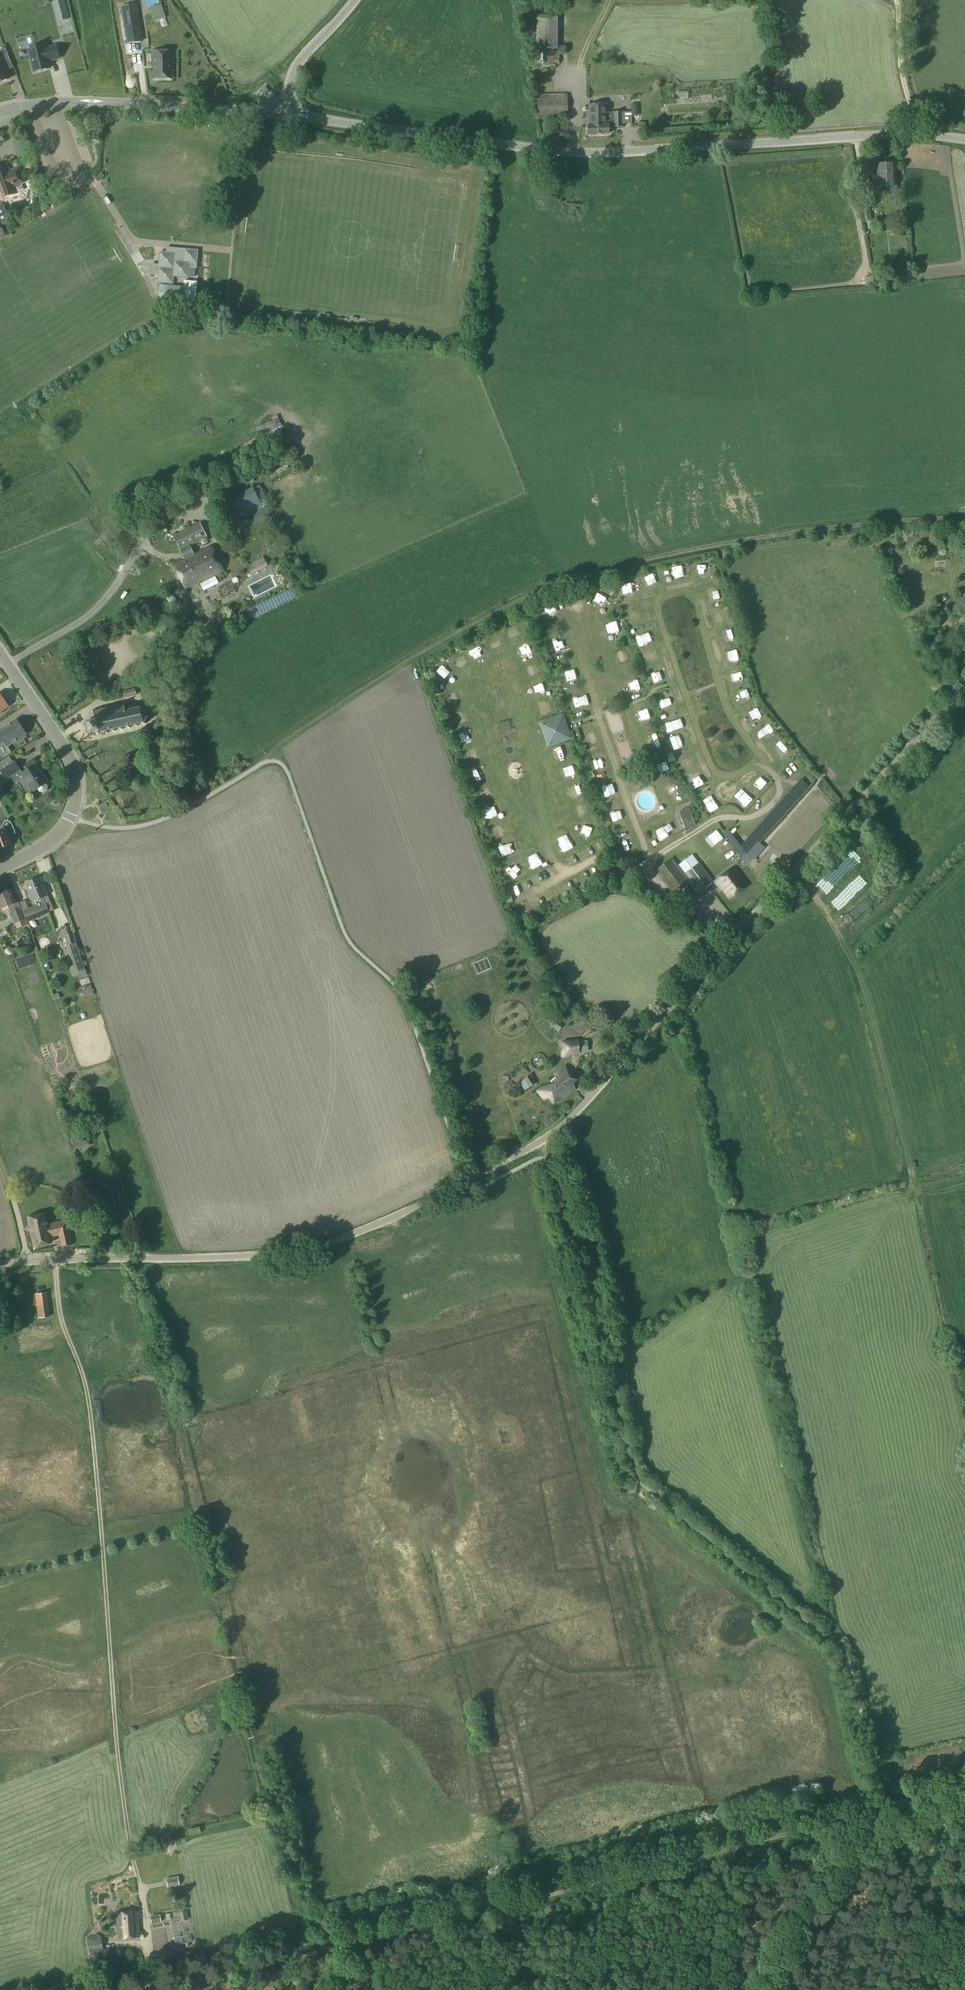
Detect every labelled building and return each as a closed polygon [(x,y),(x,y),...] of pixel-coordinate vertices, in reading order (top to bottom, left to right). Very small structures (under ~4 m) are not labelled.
[(63,0),(60,0),(52,2),(57,21),(67,18),(63,0)] [(126,43),(127,43),(139,41),(141,41),(141,40),(137,12),(135,4),(121,7),(120,7),(126,43)] [(155,18),(166,17),(165,5),(154,6),(155,18)] [(158,23),(160,29),(170,25),(168,19),(158,23)] [(28,49),(34,72),(50,68),(48,60),(51,59),(52,60),(59,59),(56,46),(45,49),(44,45),(28,49)] [(8,79),(3,66),(11,63),(5,49),(0,51),(0,82),(8,79)] [(151,52),(151,65),(153,65),(153,79),(172,78),(172,65),(173,65),(173,51),(151,52)] [(533,65),(559,65),(559,51),(534,51),(533,65)] [(537,95),(538,119),(567,118),(567,94),(537,95)] [(589,105),(589,121),(623,119),(623,112),(606,113),(606,104),(589,105)] [(623,119),(589,121),(590,126),(588,126),(588,135),(609,134),(609,127),(624,127),(623,119)] [(3,198),(15,194),(12,186),(23,182),(18,168),(8,172),(6,164),(0,166),(0,189),(3,198)] [(896,190),(895,164),(876,165),(877,174),(872,175),(873,179),(863,180),(863,192),(896,190)] [(887,196),(888,207),(897,206),(896,196),(887,196)] [(860,200),(863,222),(872,221),(868,199),(860,200)] [(197,251),(167,248),(166,253),(160,252),(159,264),(151,264),(150,274),(158,275),(157,282),(172,283),(173,276),(188,278),(189,268),(196,269),(197,251)] [(873,285),(872,277),(864,278),(865,287),(873,285)] [(197,282),(184,281),(184,287),(182,305),(182,311),(194,312),(197,282)] [(158,303),(182,305),(184,287),(159,285),(158,303)] [(278,428),(282,426),(277,414),(271,416),(272,419),(255,427),(259,436),(278,428)] [(283,440),(278,428),(259,436),(264,447),(283,440)] [(231,498),(237,513),(240,519),(262,508),(259,502),(252,488),(231,498)] [(265,506),(262,508),(250,514),(255,523),(270,516),(265,506)] [(173,536),(185,560),(194,555),(189,545),(206,536),(199,523),(173,536)] [(914,535),(922,531),(918,524),(910,528),(914,535)] [(194,555),(185,560),(174,565),(186,589),(222,570),(211,547),(194,555)] [(247,565),(251,575),(267,566),(263,557),(247,565)] [(704,565),(705,577),(713,577),(713,565),(704,565)] [(646,575),(647,585),(656,585),(655,574),(646,575)] [(573,600),(577,610),(588,606),(583,595),(573,600)] [(179,600),(171,605),(175,614),(184,609),(179,600)] [(546,607),(552,617),(561,612),(554,601),(546,607)] [(632,615),(635,623),(644,619),(640,611),(632,615)] [(608,624),(612,635),(622,631),(618,621),(608,624)] [(163,622),(157,624),(163,642),(169,640),(163,622)] [(725,640),(735,638),(732,626),(722,627),(725,640)] [(641,644),(650,642),(648,631),(639,633),(641,644)] [(492,636),(494,647),(502,645),(500,634),(492,636)] [(564,637),(554,642),(559,651),(569,646),(564,637)] [(473,646),(476,656),(485,654),(482,643),(473,646)] [(531,643),(526,646),(531,658),(536,655),(531,643)] [(735,660),(740,658),(735,647),(730,650),(735,660)] [(630,650),(619,651),(621,662),(632,661),(630,650)] [(466,653),(456,656),(461,668),(470,664),(466,653)] [(437,668),(444,676),(452,669),(445,661),(437,668)] [(529,664),(531,675),(541,674),(540,663),(529,664)] [(733,670),(736,682),(746,680),(743,667),(733,670)] [(410,670),(414,681),(422,678),(418,668),(410,670)] [(577,668),(566,670),(569,681),(579,679),(577,668)] [(663,679),(659,672),(652,676),(656,682),(663,679)] [(545,681),(537,685),(541,695),(549,691),(545,681)] [(743,699),(753,695),(749,687),(739,691),(743,699)] [(136,689),(124,691),(125,697),(137,695),(136,689)] [(575,699),(578,708),(589,704),(586,695),(575,699)] [(665,708),(672,704),(668,696),(661,699),(665,708)] [(545,704),(549,713),(556,710),(552,701),(545,704)] [(91,718),(91,719),(91,721),(95,720),(97,731),(97,732),(96,733),(98,735),(99,733),(105,732),(105,734),(107,733),(106,731),(112,730),(113,732),(115,732),(114,730),(120,728),(120,730),(122,730),(121,728),(127,727),(128,729),(129,728),(129,726),(135,725),(135,727),(137,727),(137,724),(142,723),(144,725),(145,724),(144,722),(146,718),(149,719),(149,717),(147,716),(145,712),(147,710),(146,709),(144,710),(140,708),(141,705),(139,705),(138,707),(133,709),(133,707),(131,707),(131,709),(125,710),(124,706),(125,704),(124,703),(122,705),(117,706),(116,704),(114,704),(115,707),(109,708),(109,706),(107,706),(107,708),(101,710),(101,707),(99,708),(100,710),(94,711),(92,711),(91,712),(93,713),(94,717),(91,718)] [(642,714),(646,724),(654,720),(650,710),(642,714)] [(456,724),(466,722),(464,711),(454,712),(456,724)] [(571,741),(563,717),(539,725),(547,749),(571,741)] [(4,742),(7,746),(25,734),(24,733),(26,732),(18,719),(0,730),(0,745),(4,742)] [(668,723),(672,733),(683,729),(678,719),(668,723)] [(91,721),(85,722),(87,728),(88,733),(97,731),(95,720),(91,721)] [(464,740),(472,737),(470,731),(462,733),(464,740)] [(600,742),(594,732),(586,737),(593,747),(600,742)] [(788,746),(780,754),(788,763),(797,755),(788,746)] [(0,771),(6,779),(19,770),(14,762),(13,763),(9,757),(0,762),(0,770),(0,771)] [(574,778),(579,776),(575,765),(570,767),(574,778)] [(21,774),(32,791),(37,788),(40,791),(42,792),(46,790),(46,787),(44,784),(45,783),(41,775),(40,776),(33,766),(21,774)] [(477,780),(484,778),(481,768),(474,770),(477,780)] [(668,785),(672,796),(682,792),(678,781),(668,785)] [(743,794),(751,802),(758,794),(750,786),(743,794)] [(713,813),(723,809),(718,798),(708,802),(713,813)] [(582,803),(577,805),(581,816),(587,814),(582,803)] [(491,819),(500,814),(495,806),(486,811),(491,819)] [(679,811),(681,817),(680,818),(685,829),(695,825),(689,807),(679,811)] [(618,826),(627,822),(622,812),(613,816),(618,826)] [(15,832),(11,824),(9,822),(7,821),(5,822),(3,823),(2,825),(2,828),(3,830),(0,831),(0,849),(12,844),(10,839),(12,838),(14,836),(15,834),(15,832)] [(664,843),(673,838),(667,827),(658,832),(664,843)] [(572,837),(561,841),(566,854),(577,849),(572,837)] [(624,841),(629,853),(638,849),(633,837),(624,841)] [(502,844),(506,855),(513,852),(508,841),(502,844)] [(858,849),(863,857),(871,852),(865,844),(858,849)] [(588,858),(594,855),(591,847),(585,850),(588,858)] [(541,853),(531,856),(535,868),(544,865),(541,853)] [(655,870),(674,896),(690,883),(683,874),(671,858),(655,870)] [(698,862),(683,874),(690,883),(699,893),(714,882),(713,881),(713,882),(698,862)] [(514,873),(524,874),(525,864),(515,863),(514,873)] [(715,881),(721,889),(722,889),(730,899),(747,885),(733,867),(715,881)] [(32,901),(33,901),(42,897),(47,895),(40,877),(24,883),(32,901)] [(7,906),(9,911),(15,923),(18,929),(27,925),(24,919),(25,919),(20,907),(18,908),(16,902),(15,902),(10,890),(0,894),(0,908),(7,906)] [(42,897),(33,901),(35,906),(23,911),(28,921),(49,913),(44,902),(42,897)] [(866,900),(851,914),(858,921),(873,907),(866,900)] [(62,935),(75,973),(83,970),(70,932),(62,935)] [(560,1027),(563,1022),(553,1015),(550,1020),(560,1027)] [(564,1055),(578,1053),(577,1041),(562,1042),(564,1055)] [(583,1053),(591,1051),(589,1041),(580,1043),(583,1053)] [(575,1080),(565,1067),(556,1072),(557,1073),(549,1080),(552,1085),(544,1091),(553,1102),(561,1096),(563,1098),(573,1090),(569,1085),(575,1080)] [(520,1083),(525,1090),(535,1083),(529,1075),(523,1079),(524,1080),(520,1083)] [(77,1113),(82,1126),(96,1121),(91,1105),(86,1107),(87,1110),(77,1113)] [(107,1211),(108,1211),(121,1207),(118,1195),(119,1195),(117,1186),(101,1190),(103,1198),(105,1197),(107,1205),(98,1207),(104,1228),(112,1226),(107,1211)] [(59,1235),(56,1222),(47,1224),(45,1213),(27,1217),(34,1247),(51,1243),(50,1237),(59,1235)] [(56,1222),(59,1235),(61,1246),(72,1244),(66,1220),(56,1222)] [(35,1296),(39,1319),(51,1317),(47,1294),(35,1296)] [(165,1878),(167,1886),(179,1884),(177,1875),(165,1878)] [(128,1912),(130,1937),(140,1936),(137,1911),(128,1912)] [(130,1937),(128,1912),(115,1913),(117,1938),(130,1937)] [(159,1914),(150,1916),(151,1924),(161,1922),(159,1914)] [(169,1929),(167,1922),(157,1925),(159,1932),(169,1929)] [(86,1939),(89,1953),(103,1951),(100,1936),(86,1939)]
